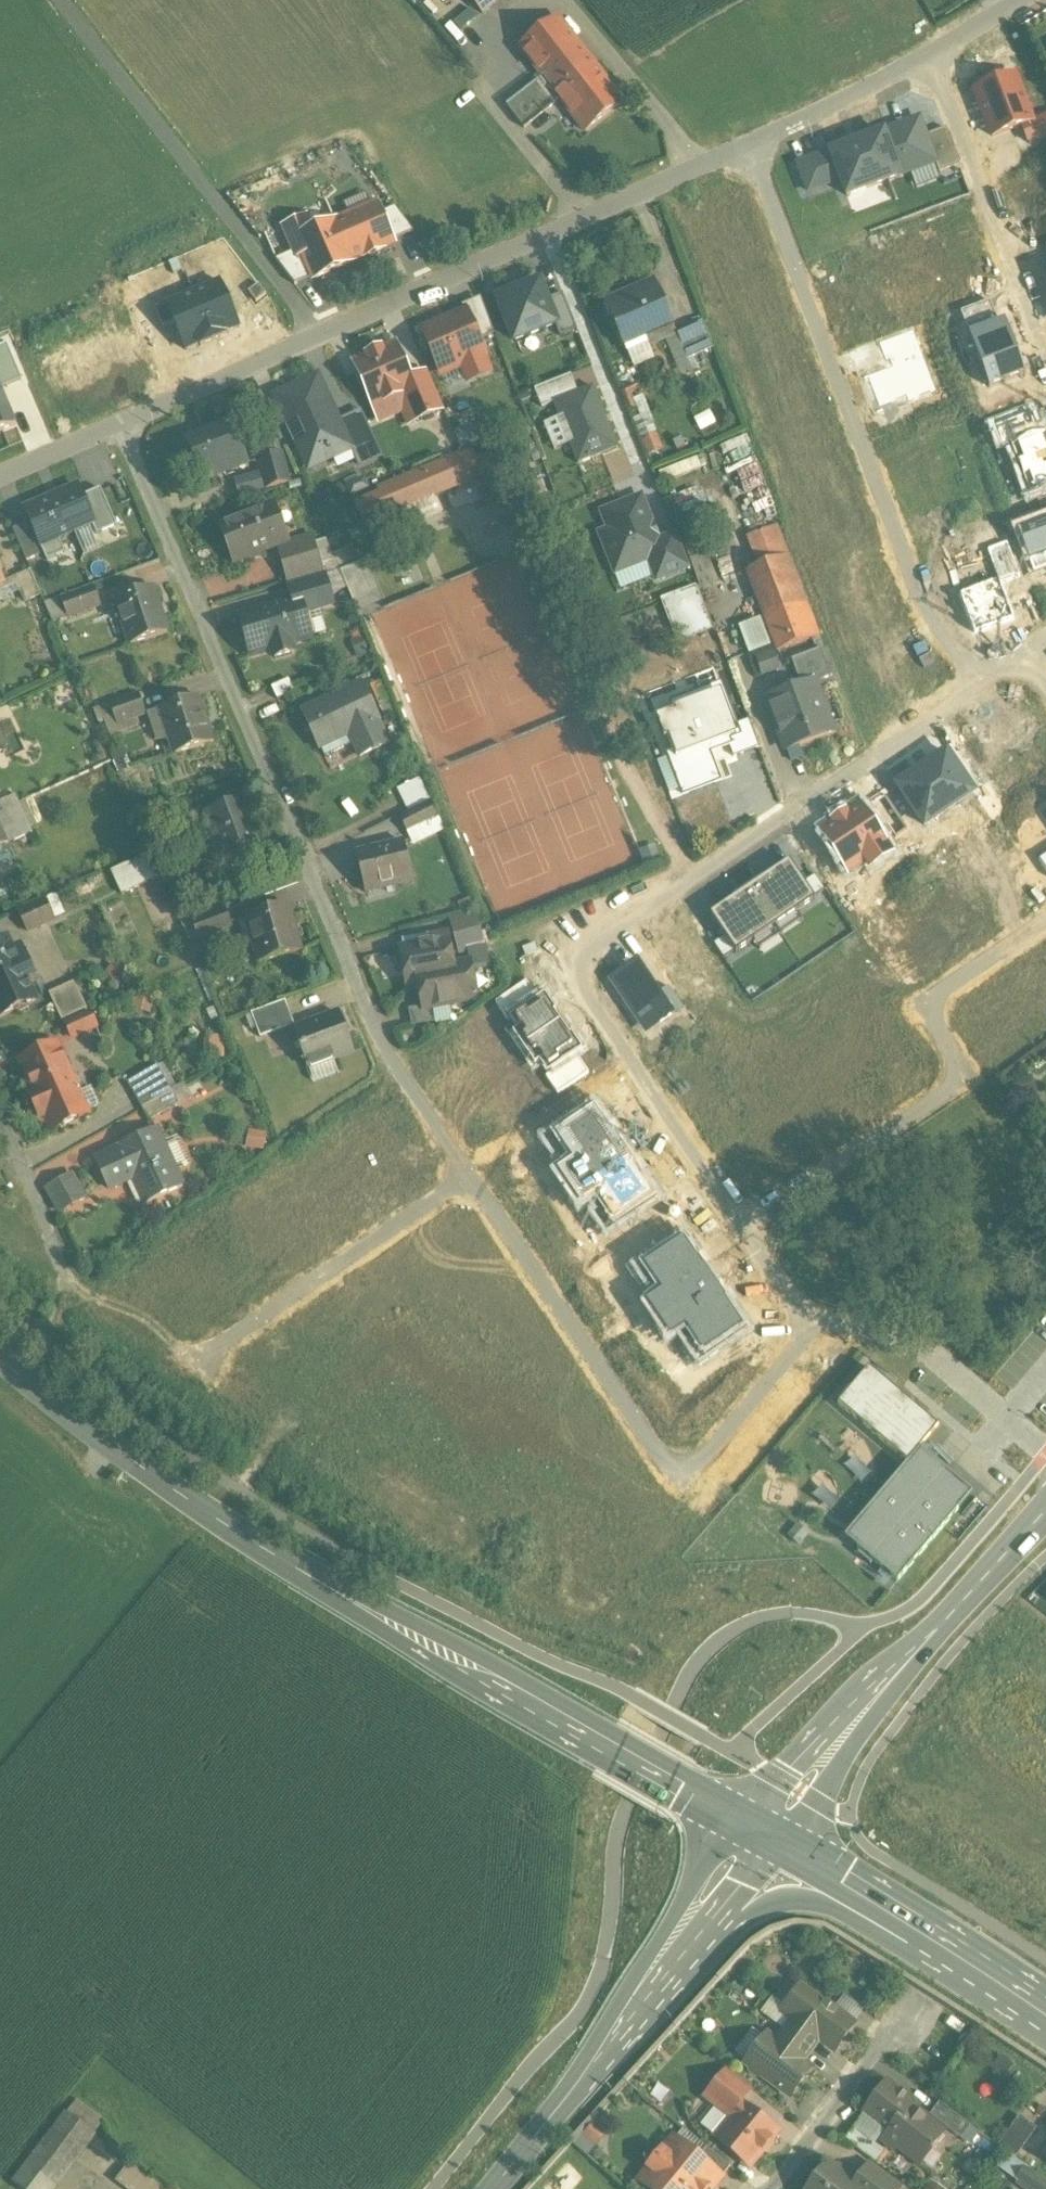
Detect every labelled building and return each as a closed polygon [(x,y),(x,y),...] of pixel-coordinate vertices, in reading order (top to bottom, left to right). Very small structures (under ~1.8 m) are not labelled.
[(483,13),(499,0),(471,0),(483,13)] [(470,9),(454,23),(461,31),(478,17),(470,9)] [(560,19),(522,48),(544,77),(562,100),(586,131),(624,102),(560,19)] [(1015,76),(973,91),(991,140),(1033,124),(1015,76)] [(544,77),(507,105),(525,128),(562,100),(544,77)] [(919,119),(799,163),(809,189),(844,176),(851,192),(935,161),(939,170),(955,164),(942,129),(925,135),(919,119)] [(352,261),(365,255),(366,256),(382,249),(382,248),(393,243),(392,241),(381,214),(377,205),(336,223),(352,261)] [(381,214),(392,241),(414,232),(395,208),(381,214)] [(313,277),(314,279),(353,262),(352,261),(336,223),(335,222),(313,232),(307,218),(283,228),(294,252),(301,249),(313,277)] [(313,277),(301,249),(294,252),(276,260),(295,285),(313,277)] [(655,281),(606,303),(626,348),(675,327),(655,281)] [(547,300),(540,283),(498,299),(514,342),(555,325),(557,325),(547,300)] [(220,284),(192,296),(213,343),(241,331),(220,284)] [(248,292),(256,302),(266,294),(258,284),(248,292)] [(563,293),(547,300),(557,325),(555,325),(560,336),(577,329),(563,293)] [(186,354),(213,343),(192,296),(166,307),(186,354)] [(444,372),(485,354),(467,312),(426,330),(444,372)] [(703,322),(676,334),(688,360),(715,349),(703,322)] [(1005,322),(969,335),(989,386),(1025,373),(1005,322)] [(877,342),(886,365),(858,375),(875,419),(942,394),(917,328),(877,342)] [(394,345),(351,363),(378,426),(407,413),(410,420),(437,408),(423,377),(410,383),(394,345)] [(15,426),(1,391),(19,384),(5,348),(0,350),(0,432),(15,426)] [(318,378),(276,397),(289,424),(301,419),(309,438),(302,441),(313,466),(333,457),(331,453),(349,445),(338,421),(318,378)] [(614,446),(594,389),(556,402),(576,459),(614,446)] [(361,409),(338,421),(349,445),(357,464),(382,453),(361,409)] [(232,421),(202,432),(203,439),(190,444),(204,481),(249,464),(232,421)] [(1017,451),(1032,494),(1045,489),(1045,441),(1017,451)] [(382,495),(358,505),(366,524),(368,524),(373,537),(406,526),(399,510),(480,477),(486,491),(513,480),(513,482),(531,474),(518,443),(477,461),(473,451),(380,490),(382,495)] [(283,453),(259,460),(267,489),(291,482),(283,453)] [(347,488),(351,496),(369,488),(365,480),(347,488)] [(79,487),(60,495),(61,497),(27,512),(31,522),(42,547),(44,547),(60,540),(75,533),(93,526),(95,525),(83,497),(79,487)] [(117,526),(100,489),(83,497),(95,525),(93,526),(97,534),(117,526)] [(653,539),(638,502),(607,515),(613,530),(601,535),(616,573),(643,562),(654,589),(688,575),(670,532),(653,539)] [(274,505),(221,525),(236,563),(279,546),(281,546),(289,543),(274,505)] [(1020,528),(1033,565),(1045,561),(1045,519),(1020,528)] [(31,522),(14,530),(27,561),(44,554),(46,553),(44,547),(42,547),(31,522)] [(93,526),(75,533),(84,555),(102,547),(97,534),(93,526)] [(312,537),(289,543),(281,546),(286,564),(320,555),(312,537)] [(46,553),(44,554),(47,561),(65,553),(60,540),(44,547),(46,553)] [(359,544),(333,554),(340,570),(368,559),(361,542),(359,543),(359,544)] [(320,555),(286,564),(281,546),(279,546),(290,583),(326,573),(320,555)] [(961,598),(977,636),(1015,622),(1003,587),(1021,579),(1009,546),(990,553),(1001,583),(961,598)] [(820,636),(789,555),(748,570),(779,651),(820,636)] [(30,570),(15,577),(26,602),(41,595),(30,570)] [(294,602),(241,617),(252,656),(273,650),(276,658),(295,653),(292,643),(312,637),(305,613),(335,604),(326,575),(289,585),(294,602)] [(94,587),(62,599),(69,617),(101,606),(94,587)] [(154,588),(117,600),(132,645),(169,633),(154,588)] [(697,590),(665,602),(681,646),(713,635),(697,590)] [(821,649),(792,660),(802,686),(815,681),(816,683),(832,677),(821,649)] [(802,686),(768,699),(787,750),(834,733),(816,683),(815,681),(802,686)] [(362,684),(304,712),(321,749),(323,748),(321,744),(352,729),(364,754),(360,756),(360,757),(389,744),(378,721),(379,720),(362,684)] [(703,701),(674,712),(681,731),(671,735),(678,755),(670,758),(678,777),(666,782),(673,801),(687,796),(686,794),(721,781),(707,746),(727,738),(736,734),(734,727),(725,705),(729,704),(721,684),(700,692),(703,701)] [(139,694),(111,704),(118,725),(147,714),(139,694)] [(200,697),(161,709),(176,755),(215,742),(200,697)] [(750,721),(734,727),(736,734),(727,738),(735,757),(760,747),(750,721)] [(948,753),(898,789),(927,830),(977,796),(948,753)] [(420,778),(398,789),(409,811),(431,801),(420,778)] [(244,800),(207,814),(228,869),(265,855),(244,800)] [(432,803),(401,818),(409,833),(440,818),(432,803)] [(859,803),(817,831),(851,880),(894,854),(859,803)] [(0,815),(0,848),(16,841),(4,813),(0,815)] [(405,842),(357,854),(367,893),(414,882),(405,842)] [(151,855),(113,872),(121,891),(160,874),(151,855)] [(816,904),(790,866),(752,892),(777,928),(816,904)] [(103,874),(75,886),(80,898),(108,885),(103,874)] [(777,928),(752,892),(713,918),(739,957),(777,928)] [(47,900),(19,912),(28,932),(56,919),(47,900)] [(290,907),(248,918),(248,919),(252,918),(259,943),(255,944),(260,963),(302,953),(290,907)] [(226,909),(193,922),(199,938),(232,926),(226,909)] [(477,913),(452,919),(461,953),(486,946),(477,913)] [(433,943),(402,949),(409,987),(420,985),(456,978),(454,967),(448,934),(432,937),(433,943)] [(0,943),(0,1018),(36,1001),(8,939),(0,943)] [(471,963),(454,967),(456,978),(420,985),(425,1009),(467,1001),(477,995),(471,963)] [(611,982),(647,1038),(677,1017),(640,964),(611,982)] [(495,1002),(558,1094),(588,1074),(579,1060),(590,1052),(546,988),(535,995),(526,981),(495,1002)] [(76,982),(50,994),(63,1021),(66,1020),(66,1019),(88,1009),(76,982)] [(286,1001),(252,1014),(261,1038),(295,1025),(286,1001)] [(90,1012),(67,1023),(74,1039),(98,1028),(90,1012)] [(339,1014),(296,1030),(310,1068),(354,1052),(339,1014)] [(58,1045),(22,1061),(37,1093),(32,1096),(37,1107),(42,1105),(47,1115),(51,1113),(57,1127),(63,1124),(64,1126),(78,1119),(77,1117),(88,1112),(58,1045)] [(158,1066),(129,1082),(143,1107),(172,1091),(158,1066)] [(172,1091),(143,1107),(151,1120),(179,1104),(172,1091)] [(657,1204),(596,1114),(555,1142),(575,1171),(560,1181),(584,1215),(600,1205),(617,1230),(657,1204)] [(158,1129),(120,1146),(121,1148),(96,1159),(110,1190),(136,1178),(147,1202),(184,1187),(158,1129)] [(687,1336),(704,1361),(743,1336),(686,1249),(644,1276),(662,1304),(650,1312),(672,1346),(687,1336)] [(907,1465),(920,1449),(938,1427),(870,1369),(839,1405),(907,1465)] [(870,1508),(882,1519),(857,1548),(861,1551),(874,1562),(898,1582),(943,1528),(959,1509),(931,1485),(944,1470),(920,1449),(907,1465),(870,1508)] [(944,1470),(931,1485),(959,1509),(972,1494),(944,1470)] [(882,1519),(870,1508),(845,1538),(857,1548),(882,1519)] [(874,1562),(861,1551),(858,1555),(871,1566),(874,1562)] [(826,2006),(802,1989),(784,2012),(794,2020),(820,2039),(836,2051),(855,2025),(827,2004),(826,2006)] [(820,2039),(794,2020),(786,2031),(811,2051),(820,2039)] [(811,2051),(786,2031),(778,2043),(803,2062),(811,2051)] [(778,2043),(767,2035),(747,2063),(751,2066),(752,2071),(760,2077),(765,2076),(791,2096),(812,2069),(803,2062),(778,2043)] [(753,2089),(729,2070),(708,2096),(731,2115),(741,2103),(753,2089)] [(915,2102),(888,2082),(865,2114),(878,2124),(879,2128),(888,2135),(884,2141),(886,2142),(911,2108),(915,2102)] [(971,2126),(940,2102),(930,2115),(962,2139),(971,2126)] [(758,2117),(741,2103),(731,2115),(735,2118),(717,2139),(750,2166),(777,2133),(766,2124),(766,2122),(760,2117),(758,2117)] [(911,2108),(886,2142),(895,2149),(900,2148),(921,2164),(944,2132),(911,2108)] [(14,2183),(22,2188),(53,2188),(95,2134),(68,2113),(14,2183)] [(1020,2116),(1000,2144),(1016,2156),(1037,2128),(1020,2116)] [(886,2153),(855,2129),(847,2139),(878,2163),(886,2153)] [(675,2138),(664,2152),(663,2151),(650,2167),(651,2168),(640,2182),(649,2188),(707,2188),(708,2188),(710,2188),(713,2188),(723,2177),(699,2158),(675,2138)] [(731,2167),(708,2147),(699,2158),(723,2177),(731,2167)] [(829,2163),(810,2188),(864,2188),(856,2183),(829,2163)] [(869,2165),(856,2183),(864,2188),(900,2188),(901,2188),(869,2165)] [(1029,2167),(1018,2181),(1028,2188),(1045,2188),(1045,2181),(1029,2167)] [(933,2179),(926,2188),(948,2188),(933,2179)]
